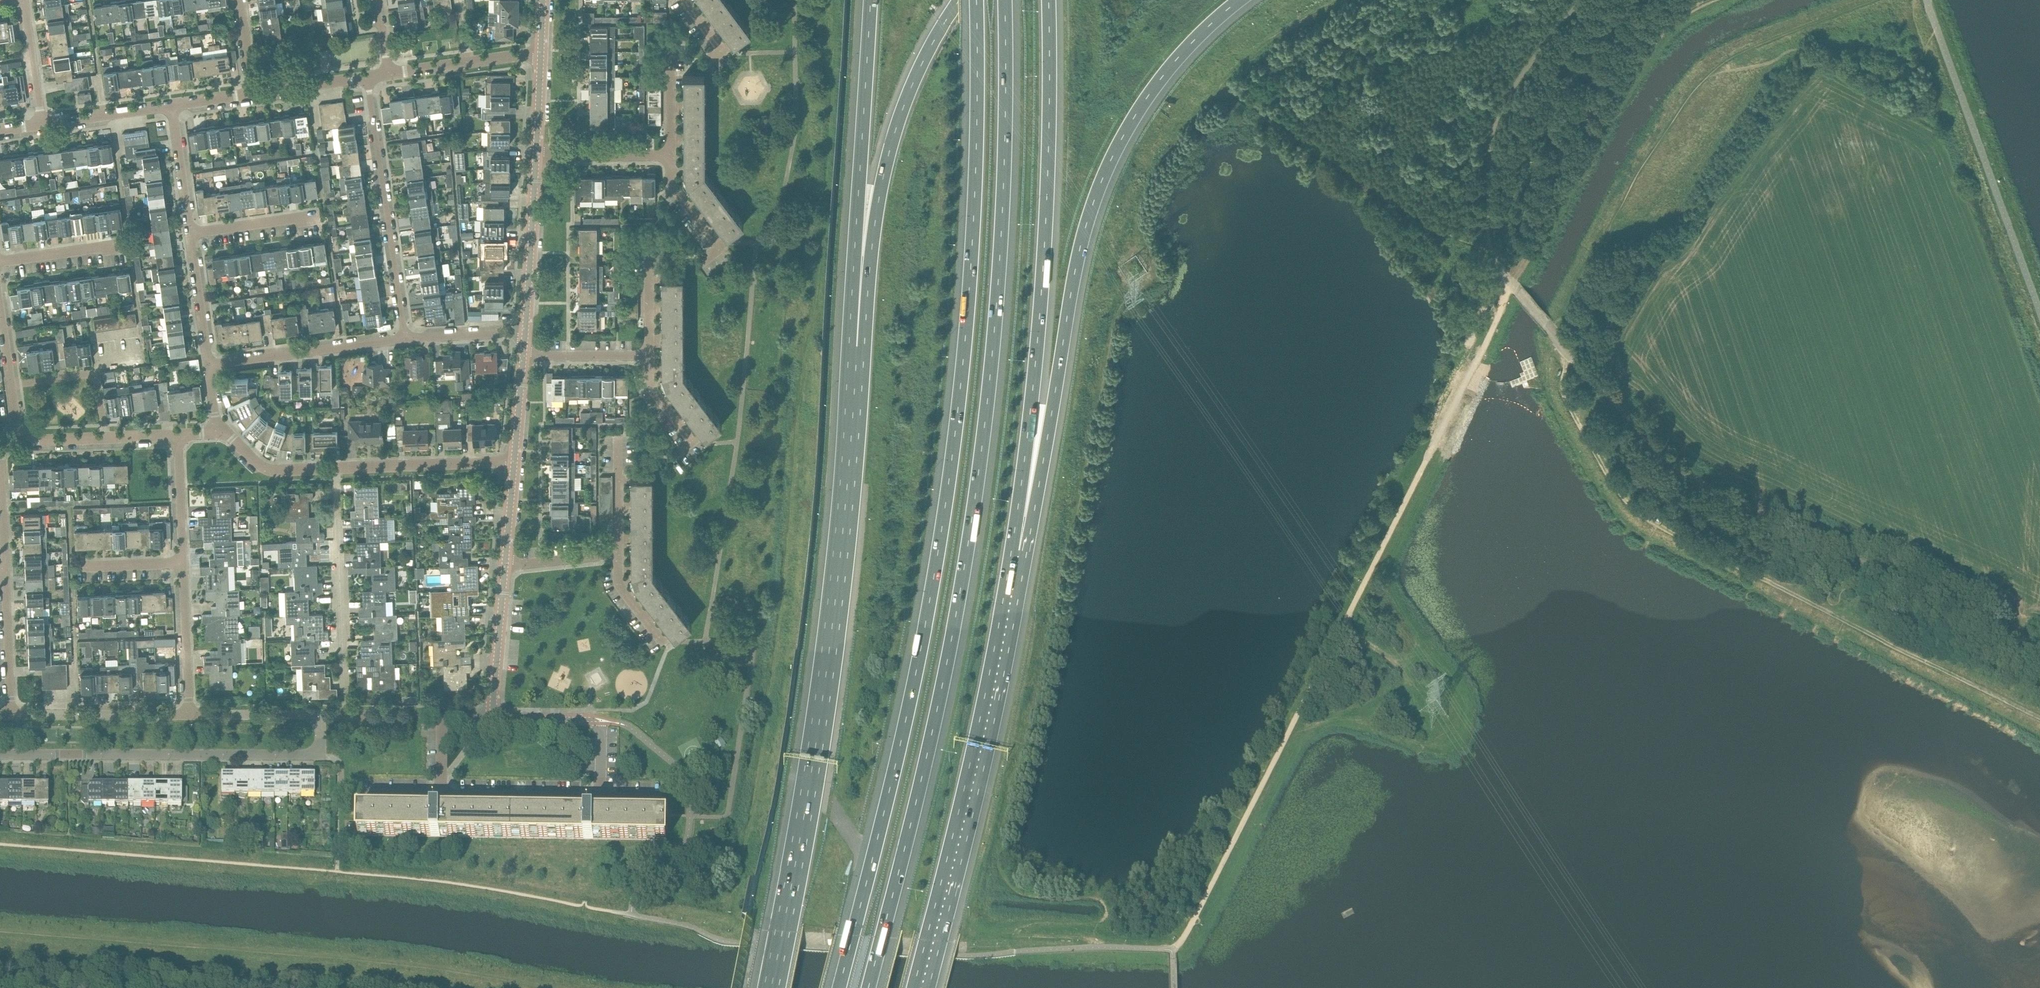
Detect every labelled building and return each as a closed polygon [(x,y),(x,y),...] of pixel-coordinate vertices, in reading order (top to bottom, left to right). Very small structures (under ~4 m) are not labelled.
[(118,1),(121,18),(133,16),(131,1),(126,1),(126,0),(122,0),(118,1)] [(131,1),(133,16),(145,14),(143,0),(135,0),(131,1)] [(156,0),(143,0),(145,14),(158,12),(156,0)] [(158,12),(159,19),(171,18),(171,15),(170,11),(169,0),(156,0),(158,12)] [(170,11),(171,15),(183,13),(183,9),(181,0),(169,0),(170,11)] [(183,9),(195,7),(194,0),(181,0),(183,9)] [(400,9),(416,7),(422,6),(421,0),(399,0),(400,9)] [(500,12),(519,12),(519,0),(494,0),(494,12),(500,12)] [(734,45),(751,32),(727,0),(703,0),(735,43),(733,45),(734,45)] [(110,3),(106,4),(108,20),(121,18),(118,1),(114,1),(110,2),(110,3)] [(261,9),(259,9),(260,17),(279,14),(284,13),(282,1),(261,4),(261,9)] [(69,15),(67,3),(61,4),(45,6),(42,6),(43,14),(46,14),(47,18),(69,15)] [(93,4),(95,15),(95,21),(108,20),(106,4),(101,5),(101,3),(98,4),(93,4)] [(323,20),(325,20),(345,17),(344,5),(323,8),(321,8),(323,20)] [(416,7),(400,9),(402,22),(405,21),(406,29),(418,27),(416,19),(425,18),(423,6),(422,6),(416,7)] [(319,23),(318,21),(318,18),(313,19),(311,9),(306,10),(308,25),(319,23)] [(519,25),(519,12),(500,12),(500,21),(496,21),(496,39),(513,39),(513,25),(519,25)] [(77,14),(69,15),(47,18),(49,30),(64,29),(71,28),(70,21),(77,20),(77,14)] [(263,24),(264,29),(280,26),(279,14),(260,17),(261,25),(263,24)] [(333,38),(349,35),(348,30),(350,29),(349,21),(346,21),(345,17),(325,20),(326,24),(331,24),(333,38)] [(17,38),(15,21),(7,22),(6,18),(0,19),(0,41),(17,38)] [(222,23),(227,26),(230,21),(226,18),(222,23)] [(282,39),(280,26),(264,29),(266,41),(282,39)] [(591,39),(615,39),(615,26),(591,26),(591,39)] [(51,43),(77,39),(85,38),(84,33),(72,35),(65,36),(64,29),(49,30),(51,43)] [(77,39),(51,43),(52,56),(68,53),(73,52),(72,45),(78,44),(77,39)] [(615,39),(591,39),(591,51),(615,51),(615,39)] [(215,56),(217,71),(225,70),(225,72),(230,71),(229,62),(236,61),(235,49),(226,50),(226,48),(219,49),(219,44),(213,45),(214,50),(215,56)] [(175,77),(176,79),(180,78),(178,61),(177,55),(170,56),(169,51),(164,52),(168,78),(175,77)] [(591,51),(591,64),(615,64),(615,51),(591,51)] [(153,65),(155,82),(160,81),(160,79),(168,78),(164,52),(158,53),(159,58),(160,64),(153,65)] [(202,52),(189,53),(190,59),(192,75),(200,73),(201,75),(205,75),(203,57),(202,52)] [(54,63),(54,68),(81,64),(80,59),(69,60),(68,53),(52,56),(50,56),(51,64),(54,63)] [(203,57),(205,75),(209,74),(209,72),(217,71),(215,56),(203,57)] [(126,84),(126,86),(130,85),(128,68),(127,62),(120,63),(120,58),(114,59),(115,70),(118,85),(126,84)] [(110,88),(110,87),(118,85),(115,70),(114,59),(109,60),(109,65),(102,66),(105,89),(110,88)] [(155,82),(153,65),(152,59),(139,61),(140,62),(143,82),(150,81),(151,82),(155,82)] [(178,61),(180,78),(185,78),(184,76),(192,75),(190,59),(178,61)] [(134,62),(135,67),(128,68),(130,85),(135,85),(135,83),(143,82),(140,62),(134,62)] [(82,69),(81,64),(54,68),(56,81),(64,79),(72,78),(71,71),(82,69)] [(615,64),(591,64),(591,76),(615,76),(615,69),(618,69),(618,64),(615,64)] [(2,76),(3,87),(6,102),(10,101),(10,103),(19,102),(18,97),(26,96),(23,74),(14,76),(15,79),(8,80),(7,75),(2,76)] [(486,80),(486,94),(510,94),(510,81),(504,81),(505,75),(487,75),(487,80),(486,80)] [(591,76),(591,89),(615,89),(615,76),(591,76)] [(726,237),(727,237),(744,224),(704,172),(704,76),(689,76),(683,76),(685,76),(686,173),(683,173),(686,173),(689,184),(687,185),(688,186),(690,185),(728,236),(726,237)] [(65,91),(78,89),(77,83),(64,85),(65,91)] [(615,89),(591,89),(591,101),(615,101),(615,89)] [(442,109),(440,93),(440,91),(431,92),(432,95),(430,95),(429,94),(428,95),(430,111),(442,109)] [(440,93),(442,109),(454,108),(455,112),(460,112),(459,94),(453,95),(453,91),(440,93)] [(77,94),(78,102),(91,100),(90,92),(77,94)] [(482,106),(482,113),(504,112),(504,107),(510,107),(510,94),(486,94),(486,106),(482,106)] [(415,97),(417,113),(418,118),(431,116),(430,111),(428,95),(415,97)] [(393,117),(405,115),(403,99),(398,100),(398,96),(390,97),(391,106),(381,108),(383,123),(394,122),(393,117)] [(417,113),(415,97),(403,99),(405,115),(406,120),(411,119),(410,114),(411,114),(417,113)] [(615,114),(615,101),(591,101),(591,114),(615,114)] [(338,102),(332,103),(334,115),(340,114),(338,102)] [(319,104),(321,117),(328,116),(326,103),(319,104)] [(302,113),(294,114),(296,131),(309,129),(306,110),(302,111),(302,113)] [(505,118),(504,112),(482,113),(482,117),(482,119),(491,119),(491,131),(510,131),(510,118),(505,118)] [(284,133),(296,131),(294,114),(286,115),(286,113),(281,114),(284,133)] [(277,117),(269,118),(272,135),(273,141),(278,140),(277,134),(284,133),(281,114),(277,115),(277,117)] [(615,126),(615,114),(591,114),(591,126),(615,126)] [(257,118),(259,137),(272,135),(269,118),(261,119),(261,117),(257,118)] [(252,120),(244,121),(247,138),(259,137),(257,118),(252,118),(252,120)] [(339,127),(340,139),(356,137),(354,124),(347,125),(346,119),(334,121),(335,127),(339,127)] [(227,122),(227,124),(220,125),(222,142),(234,140),(232,121),(227,122)] [(236,121),(232,121),(234,140),(242,139),(243,146),(248,145),(247,138),(244,121),(236,122),(236,121)] [(335,127),(334,121),(322,123),(323,129),(335,127)] [(207,127),(210,144),(210,148),(217,147),(218,151),(223,150),(222,142),(220,125),(211,126),(211,124),(207,125),(207,127)] [(210,144),(207,127),(207,125),(202,126),(203,127),(194,128),(195,131),(187,132),(190,151),(199,149),(198,145),(210,144)] [(409,137),(421,135),(421,134),(420,129),(420,127),(407,129),(409,137)] [(409,137),(407,129),(399,130),(400,138),(409,137)] [(488,144),(488,150),(504,150),(505,144),(510,144),(510,131),(491,131),(488,131),(488,144)] [(124,146),(131,145),(129,132),(122,133),(124,146)] [(358,149),(356,137),(340,139),(342,151),(358,149)] [(404,155),(427,152),(425,139),(402,142),(404,155)] [(105,141),(105,143),(98,144),(100,160),(112,158),(110,141),(105,141)] [(87,161),(85,144),(80,145),(81,147),(73,148),(75,163),(87,161)] [(89,144),(85,144),(87,161),(88,168),(101,166),(100,160),(98,144),(90,145),(89,144)] [(65,147),(60,148),(63,165),(75,163),(73,148),(65,149),(65,147)] [(63,165),(60,148),(56,148),(56,150),(48,151),(50,167),(63,165)] [(342,151),(344,164),(360,161),(358,149),(342,151)] [(441,154),(440,150),(427,152),(404,155),(406,167),(422,165),(421,156),(426,155),(428,159),(441,154)] [(504,150),(488,150),(483,150),(483,169),(491,168),(510,168),(512,168),(512,161),(510,161),(510,156),(509,156),(509,150),(504,150)] [(38,169),(35,151),(31,152),(31,154),(23,155),(25,170),(38,169)] [(40,151),(35,151),(38,169),(50,167),(48,151),(40,153),(40,151)] [(465,151),(455,152),(457,170),(466,170),(465,151)] [(143,154),(143,155),(139,156),(136,156),(137,169),(144,168),(159,165),(158,161),(161,161),(160,152),(150,153),(143,154)] [(15,154),(11,155),(14,177),(26,175),(25,170),(23,155),(15,156),(15,154)] [(14,177),(11,155),(3,156),(3,158),(0,158),(0,178),(14,177)] [(321,157),(322,167),(329,166),(328,156),(321,157)] [(344,164),(339,164),(341,177),(346,176),(362,174),(360,161),(344,164)] [(144,168),(145,180),(160,178),(159,165),(144,168)] [(408,180),(424,177),(422,165),(406,167),(408,180)] [(322,167),(321,167),(323,179),(324,179),(329,178),(330,178),(329,166),(322,167)] [(491,168),(483,169),(483,182),(486,182),(491,181),(510,181),(510,168),(491,168)] [(364,173),(362,174),(346,176),(348,188),(363,186),(363,182),(365,181),(364,173)] [(461,174),(456,174),(457,184),(460,184),(462,184),(466,183),(465,175),(462,176),(461,174)] [(277,178),(278,184),(281,200),(293,198),(291,182),(290,176),(277,178)] [(424,177),(408,180),(410,192),(431,189),(429,176),(424,177)] [(593,177),(593,201),(605,200),(605,198),(605,176),(593,177)] [(605,198),(618,198),(618,176),(605,176),(605,198)] [(630,176),(618,176),(618,198),(618,200),(623,200),(623,193),(630,193),(630,176)] [(643,176),(630,176),(630,193),(630,200),(630,202),(643,202),(643,200),(643,197),(643,176)] [(643,176),(643,197),(656,197),(655,176),(643,176)] [(574,183),(575,201),(593,201),(593,177),(580,177),(580,183),(574,183)] [(162,190),(160,178),(145,180),(147,192),(162,190)] [(324,192),(326,192),(331,191),(329,178),(324,179),(323,179),(322,180),(324,192)] [(316,179),(303,180),(305,196),(318,194),(316,179)] [(291,182),(293,198),(297,197),(297,200),(306,199),(305,196),(303,180),(291,182)] [(253,181),(240,183),(244,205),(248,205),(248,207),(256,206),(256,204),(254,188),(253,182),(253,181)] [(482,194),(482,200),(498,200),(508,200),(508,194),(510,194),(510,181),(491,181),(486,182),(486,194),(482,194)] [(240,183),(228,185),(231,207),(232,210),(239,209),(239,206),(244,205),(240,183)] [(278,184),(266,186),(268,202),(281,200),(278,184)] [(216,193),(219,209),(223,208),(224,211),(232,210),(231,207),(228,185),(225,186),(222,189),(222,192),(216,193)] [(254,188),(256,204),(268,202),(266,186),(254,188)] [(349,201),(365,199),(363,186),(348,188),(340,190),(341,195),(348,194),(349,201)] [(0,189),(0,197),(7,196),(16,195),(15,189),(15,187),(6,188),(0,189)] [(214,210),(219,209),(216,193),(206,195),(205,189),(195,190),(199,215),(215,212),(214,210)] [(431,189),(410,192),(411,204),(433,201),(431,189)] [(147,192),(149,205),(164,203),(162,190),(147,192)] [(367,211),(365,199),(349,201),(350,208),(349,208),(346,207),(344,209),(344,214),(347,214),(367,211)] [(498,206),(498,200),(482,200),(482,206),(486,206),(486,218),(504,218),(504,206),(498,206)] [(433,201),(411,204),(413,216),(429,214),(435,213),(433,201)] [(106,204),(109,225),(122,223),(119,202),(106,204)] [(459,203),(460,221),(468,220),(467,202),(459,203)] [(144,218),(150,217),(166,215),(164,203),(149,205),(144,206),(145,214),(143,214),(144,218)] [(109,225),(106,204),(94,206),(97,227),(109,225)] [(90,212),(82,213),(84,229),(97,227),(94,206),(89,207),(90,212)] [(69,208),(69,209),(72,231),(84,229),(82,213),(75,214),(74,207),(69,208)] [(132,207),(127,208),(129,221),(134,220),(136,220),(134,207),(132,207)] [(57,217),(60,232),(72,231),(69,209),(56,211),(57,217)] [(352,219),(353,226),(369,223),(367,211),(347,214),(348,220),(352,219)] [(45,218),(44,214),(32,216),(32,220),(35,236),(47,234),(45,218)] [(415,229),(431,227),(429,214),(413,216),(415,229)] [(167,227),(166,215),(150,217),(152,230),(167,227)] [(22,238),(20,222),(19,217),(7,219),(7,220),(0,222),(0,228),(1,238),(9,236),(10,240),(22,238)] [(60,232),(57,217),(45,218),(47,234),(60,232)] [(481,226),(481,237),(482,237),(502,237),(503,232),(504,232),(504,218),(486,218),(486,219),(481,219),(481,226)] [(35,236),(32,220),(20,222),(22,238),(35,236)] [(371,236),(369,223),(353,226),(354,233),(348,234),(349,239),(371,236)] [(457,229),(457,223),(452,223),(448,224),(450,238),(454,237),(457,237),(458,237),(457,229)] [(152,230),(154,242),(169,240),(167,227),(152,230)] [(417,242),(433,240),(431,227),(415,229),(417,242)] [(580,227),(580,240),(596,240),(596,227),(580,227)] [(356,243),(357,250),(372,248),(371,236),(349,239),(350,244),(356,243)] [(479,243),(478,243),(479,256),(480,256),(504,256),(504,243),(502,243),(502,237),(482,237),(481,237),(479,237),(479,243)] [(154,242),(148,243),(149,248),(155,248),(156,254),(171,252),(169,240),(154,242)] [(417,242),(414,242),(416,254),(419,254),(441,250),(440,245),(434,246),(433,240),(417,242)] [(602,240),(596,240),(580,240),(580,253),(596,253),(602,253),(602,240)] [(325,242),(312,244),(315,259),(315,264),(328,262),(325,242)] [(312,244),(300,245),(303,261),(315,259),(312,244)] [(300,245),(288,247),(291,263),(303,261),(300,245)] [(288,247),(276,249),(279,269),(282,269),(283,268),(283,269),(291,268),(291,263),(288,247)] [(351,251),(353,264),(374,261),(372,248),(357,250),(351,251)] [(276,249),(264,251),(266,266),(267,271),(279,269),(276,249)] [(421,266),(436,264),(435,257),(441,256),(441,250),(419,254),(421,266)] [(260,267),(266,266),(264,251),(251,253),(255,275),(261,274),(260,267)] [(156,254),(157,267),(173,265),(171,252),(156,254)] [(251,253),(239,255),(241,270),(249,269),(250,276),(255,275),(251,253)] [(580,253),(580,265),(596,265),(596,253),(580,253)] [(222,273),(229,272),(227,256),(213,258),(212,254),(205,255),(208,282),(223,280),(222,273)] [(227,256),(229,272),(230,279),(235,278),(234,271),(241,270),(239,255),(227,256)] [(504,269),(504,256),(480,256),(480,269),(481,269),(481,275),(498,275),(498,269),(504,269)] [(340,257),(333,258),(335,266),(342,265),(340,257)] [(359,268),(360,275),(376,273),(374,261),(353,264),(349,264),(350,270),(359,268)] [(441,263),(436,264),(421,266),(422,278),(444,275),(443,263),(441,263)] [(159,279),(175,277),(173,265),(157,267),(151,268),(153,280),(159,279)] [(580,278),(596,278),(602,278),(602,265),(596,265),(580,265),(580,278)] [(123,272),(116,273),(118,289),(119,295),(132,293),(131,287),(129,271),(129,269),(123,270),(123,272)] [(106,291),(118,289),(116,273),(103,274),(106,291)] [(360,275),(362,288),(378,285),(376,273),(360,275)] [(103,274),(90,276),(94,298),(106,296),(106,291),(103,274)] [(423,282),(421,282),(422,291),(424,291),(440,289),(439,281),(445,280),(444,275),(422,278),(423,282)] [(485,281),(485,294),(504,294),(504,281),(498,281),(498,275),(481,275),(481,281),(485,281)] [(94,300),(94,298),(90,276),(78,278),(81,294),(82,301),(94,300)] [(705,437),(705,438),(722,425),(683,373),(683,276),(669,276),(661,276),(661,277),(664,277),(664,290),(662,291),(664,295),(664,323),(662,324),(664,329),(664,355),(662,356),(664,361),(664,373),(661,373),(661,374),(664,374),(667,384),(666,386),(668,385),(678,399),(677,401),(682,404),(698,424),(696,426),(701,429),(706,436),(705,437)] [(159,279),(161,291),(176,289),(175,277),(159,279)] [(78,278),(66,280),(68,296),(81,294),(78,278)] [(602,290),(602,278),(596,278),(580,278),(580,290),(596,290),(602,290)] [(277,284),(270,285),(271,291),(274,290),(282,289),(281,279),(276,279),(277,284)] [(54,306),(57,305),(54,282),(50,282),(49,280),(41,281),(44,300),(53,298),(54,306)] [(66,280),(54,282),(57,305),(64,304),(63,297),(68,296),(66,280)] [(34,285),(29,285),(32,302),(44,300),(41,281),(33,282),(34,285)] [(18,293),(10,294),(12,309),(19,308),(20,308),(20,303),(21,303),(32,302),(29,285),(17,287),(18,293)] [(254,285),(255,287),(249,288),(249,294),(258,293),(257,285),(254,285)] [(364,300),(380,298),(378,285),(362,288),(364,300)] [(163,304),(178,302),(176,289),(161,291),(163,304)] [(424,291),(426,303),(453,299),(463,298),(463,293),(454,294),(454,292),(441,294),(440,289),(424,291)] [(596,303),(596,290),(580,290),(580,303),(596,303)] [(504,307),(504,294),(485,294),(485,307),(481,307),(481,313),(498,313),(498,307),(504,307)] [(364,300),(366,312),(381,310),(380,298),(364,300)] [(463,298),(453,299),(454,302),(457,302),(457,303),(457,311),(464,310),(463,298)] [(453,299),(426,303),(428,316),(434,315),(435,323),(447,321),(446,313),(443,313),(442,305),(457,303),(457,302),(454,302),(453,299)] [(211,303),(212,310),(234,306),(233,300),(211,303)] [(163,304),(164,316),(180,314),(178,302),(163,304)] [(615,310),(596,310),(596,303),(580,303),(580,315),(610,315),(615,315),(615,310)] [(108,305),(95,307),(96,315),(109,313),(108,308),(108,305)] [(321,305),(303,308),(305,325),(310,324),(311,330),(325,328),(322,309),(321,305)] [(298,313),(285,315),(288,333),(300,332),(299,326),(305,325),(303,308),(297,308),(298,313)] [(334,308),(322,309),(325,328),(336,326),(335,316),(334,308)] [(265,310),(266,313),(269,330),(273,330),(274,335),(288,333),(285,315),(285,311),(272,312),(272,309),(265,310)] [(381,310),(366,312),(369,332),(383,330),(382,323),(385,322),(384,314),(382,315),(381,310)] [(33,313),(31,314),(32,318),(32,319),(36,318),(37,323),(43,323),(41,312),(33,313)] [(254,317),(249,318),(249,320),(251,338),(263,337),(262,331),(269,330),(266,313),(254,315),(254,317)] [(135,314),(128,314),(130,327),(136,326),(135,314)] [(166,329),(182,326),(180,314),(164,316),(166,329)] [(580,320),(578,320),(578,328),(596,328),(596,320),(602,320),(602,315),(580,315),(580,320)] [(249,320),(236,322),(239,340),(251,338),(249,320)] [(239,340),(236,322),(222,324),(222,321),(214,322),(217,341),(224,340),(224,342),(239,340)] [(166,329),(168,341),(184,339),(182,326),(166,329)] [(63,327),(54,328),(55,338),(59,358),(65,357),(65,363),(78,361),(75,343),(63,345),(63,341),(65,341),(63,327)] [(55,338),(37,341),(37,343),(41,367),(54,365),(53,359),(59,358),(55,338)] [(184,339),(168,341),(170,354),(170,358),(186,356),(185,352),(188,351),(187,343),(184,344),(184,339)] [(88,341),(75,343),(78,361),(91,359),(88,341)] [(28,368),(41,367),(37,343),(17,346),(20,366),(28,365),(28,368)] [(444,354),(444,360),(436,360),(436,372),(456,371),(456,377),(469,377),(468,358),(460,359),(460,351),(456,351),(457,353),(444,354)] [(505,387),(508,357),(497,358),(497,351),(476,352),(477,369),(497,368),(498,388),(505,387)] [(423,356),(406,356),(406,367),(411,366),(411,374),(418,373),(418,378),(429,378),(429,366),(423,366),(423,356)] [(189,359),(177,361),(178,367),(190,366),(189,359)] [(367,364),(368,372),(363,373),(363,382),(380,382),(380,385),(395,385),(395,368),(384,368),(384,367),(383,367),(382,363),(376,364),(376,363),(374,361),(372,361),(371,363),(371,364),(367,364)] [(319,365),(320,367),(320,371),(312,371),(313,389),(332,388),(332,364),(319,365)] [(299,374),(292,374),(292,392),(313,392),(313,389),(312,371),(312,367),(299,368),(299,374)] [(291,370),(284,371),(279,371),(279,377),(271,377),(271,387),(271,394),(271,396),(292,395),(292,392),(292,374),(291,370)] [(239,378),(224,378),(224,391),(230,391),(234,404),(251,397),(257,394),(257,387),(248,387),(248,378),(245,378),(245,376),(239,376),(239,378)] [(547,400),(565,400),(565,376),(552,376),(552,382),(547,382),(547,400)] [(570,398),(578,398),(578,376),(565,376),(565,400),(570,400),(570,398)] [(590,398),(590,392),(590,376),(578,376),(578,398),(590,398)] [(603,398),(602,376),(590,376),(590,392),(590,398),(603,398)] [(615,400),(615,392),(615,376),(602,376),(603,398),(603,400),(615,400)] [(615,392),(628,392),(628,376),(615,376),(615,392)] [(182,384),(181,385),(184,408),(195,406),(195,401),(204,399),(201,380),(195,381),(192,385),(192,386),(185,387),(184,385),(182,384)] [(170,410),(184,408),(181,385),(179,385),(180,390),(169,391),(167,381),(161,382),(164,399),(168,398),(170,410)] [(156,387),(143,389),(146,407),(158,405),(157,400),(164,399),(161,382),(155,382),(156,387)] [(117,385),(103,387),(106,413),(121,410),(117,387),(117,385)] [(121,413),(134,412),(131,391),(122,392),(122,387),(117,387),(121,410),(121,413)] [(143,389),(131,391),(134,412),(141,411),(140,408),(146,407),(143,389)] [(234,404),(228,407),(233,418),(239,416),(247,427),(260,413),(265,408),(261,404),(255,406),(251,397),(234,404)] [(445,400),(435,400),(437,441),(444,441),(445,447),(462,446),(462,436),(461,427),(450,428),(450,412),(445,412),(445,400)] [(256,436),(268,443),(274,427),(268,423),(269,422),(260,413),(247,427),(243,432),(252,440),(254,438),(256,436)] [(348,421),(348,426),(349,436),(356,436),(356,442),(383,441),(383,429),(381,429),(381,421),(359,422),(359,420),(348,421)] [(266,449),(277,453),(280,448),(294,450),(295,450),(293,422),(287,423),(285,429),(275,425),(274,427),(268,443),(266,449)] [(473,423),(467,424),(467,440),(474,440),(474,446),(481,445),(481,443),(495,443),(494,424),(473,425),(473,423)] [(388,441),(396,441),(395,424),(387,424),(388,441)] [(396,425),(397,429),(397,439),(404,438),(404,448),(428,447),(428,429),(404,430),(404,424),(396,425)] [(332,431),(332,425),(321,425),(321,431),(314,431),(314,432),(315,449),(333,449),(333,441),(338,441),(337,430),(332,431)] [(572,426),(552,426),(552,439),(572,439),(572,426)] [(295,450),(294,450),(294,456),(306,456),(306,450),(315,449),(314,432),(294,433),(295,450)] [(575,452),(575,439),(572,439),(552,439),(552,452),(575,452)] [(575,464),(575,452),(552,452),(552,464),(575,464)] [(101,464),(102,480),(102,486),(107,486),(107,480),(114,480),(114,463),(101,464)] [(114,463),(114,480),(127,479),(127,463),(114,463)] [(76,465),(77,481),(89,481),(89,464),(76,465)] [(89,464),(89,481),(102,480),(101,464),(89,464)] [(575,477),(575,464),(552,464),(552,477),(575,477)] [(26,491),(26,467),(26,465),(20,465),(20,467),(13,467),(13,475),(9,475),(10,491),(26,491)] [(51,466),(51,482),(64,482),(63,465),(51,466)] [(77,487),(77,481),(76,465),(63,465),(64,482),(71,482),(72,488),(77,487)] [(38,466),(26,467),(26,490),(39,489),(39,483),(38,466)] [(38,466),(39,483),(51,482),(51,466),(38,466)] [(674,637),(675,638),(692,625),(653,573),(652,476),(638,476),(630,476),(630,477),(633,477),(633,490),(631,491),(633,496),(633,522),(631,523),(633,528),(633,554),(631,555),(633,560),(633,573),(631,573),(633,573),(637,584),(635,586),(637,585),(648,599),(647,600),(652,603),(667,624),(666,626),(671,629),(676,636),(674,637)] [(552,477),(552,489),(575,489),(581,489),(581,477),(575,477),(552,477)] [(351,510),(351,518),(361,517),(361,518),(379,516),(379,502),(378,485),(355,486),(355,487),(356,487),(356,492),(355,493),(356,493),(356,507),(358,507),(358,509),(351,510)] [(458,491),(437,492),(438,512),(437,512),(436,511),(431,511),(430,513),(430,517),(433,517),(440,517),(450,517),(473,516),(473,515),(473,500),(475,500),(475,486),(458,487),(458,491)] [(552,489),(552,502),(575,502),(575,489),(552,489)] [(231,516),(236,516),(235,501),(234,491),(211,491),(211,492),(212,492),(213,506),(214,506),(214,509),(207,509),(207,516),(207,517),(231,516)] [(285,517),(308,516),(307,502),(306,502),(305,499),(313,499),(312,491),(284,492),(285,517)] [(90,504),(90,499),(90,492),(83,493),(83,499),(81,499),(81,504),(90,504)] [(552,514),(569,514),(577,514),(577,502),(575,502),(552,502),(550,502),(550,509),(552,509),(552,514)] [(23,514),(23,527),(45,526),(45,514),(23,514)] [(569,514),(552,514),(552,527),(577,527),(577,514),(569,514)] [(250,515),(251,539),(258,539),(257,515),(250,515)] [(450,517),(440,517),(441,521),(441,523),(443,523),(450,523),(450,541),(461,541),(472,541),(472,540),(471,540),(471,526),(469,526),(469,524),(476,523),(476,515),(473,515),(473,516),(450,517)] [(207,517),(207,516),(198,517),(198,525),(205,524),(205,527),(204,527),(204,541),(203,541),(204,542),(212,541),(214,541),(232,540),(231,516),(207,517)] [(308,516),(285,517),(285,522),(297,521),(298,541),(310,541),(312,541),(322,541),(324,541),(324,533),(317,533),(316,530),(318,530),(317,516),(318,516),(308,516)] [(361,518),(361,517),(351,518),(351,525),(369,525),(369,527),(367,527),(368,541),(368,542),(380,541),(391,541),(390,516),(379,516),(361,518)] [(149,527),(150,543),(150,544),(163,543),(162,537),(170,536),(170,521),(149,521),(149,527)] [(120,545),(125,545),(124,522),(118,522),(119,529),(112,529),(113,548),(121,548),(120,545)] [(137,528),(137,522),(124,522),(125,545),(137,544),(137,528)] [(88,546),(87,530),(87,525),(74,525),(75,547),(88,546)] [(45,526),(23,527),(24,540),(46,539),(45,526)] [(137,544),(150,544),(150,543),(149,527),(137,528),(137,544)] [(99,529),(87,530),(88,546),(100,546),(99,529)] [(112,529),(99,529),(100,546),(105,545),(105,549),(113,548),(112,529)] [(24,540),(24,552),(46,551),(46,539),(24,540)] [(209,566),(227,565),(238,565),(238,564),(244,564),(243,540),(237,540),(232,540),(214,541),(215,555),(216,555),(216,558),(209,558),(209,565),(209,566)] [(282,542),(283,548),(283,567),(295,566),(306,566),(306,565),(305,551),(304,551),(303,549),(311,549),(310,541),(298,541),(282,542)] [(367,566),(380,566),(380,565),(380,541),(368,542),(368,541),(357,542),(358,542),(358,556),(360,556),(360,559),(353,559),(353,567),(367,566)] [(461,541),(450,541),(439,541),(440,566),(468,565),(468,557),(460,557),(460,555),(462,555),(462,550),(472,549),(472,541),(461,541)] [(48,551),(46,551),(24,552),(25,565),(44,564),(43,558),(47,558),(49,556),(48,551)] [(25,565),(25,577),(48,576),(48,564),(44,564),(25,565)] [(478,564),(468,565),(440,566),(440,572),(451,572),(452,590),(452,591),(467,590),(470,590),(478,589),(479,589),(478,589),(477,575),(476,575),(476,573),(478,572),(478,564)] [(216,590),(228,590),(228,589),(227,565),(209,566),(209,565),(200,566),(200,574),(207,574),(207,576),(206,576),(206,590),(205,590),(206,591),(216,590)] [(312,590),(322,590),(322,582),(315,582),(315,580),(316,580),(316,566),(316,565),(306,565),(306,566),(295,566),(296,590),(296,591),(312,590)] [(396,565),(380,565),(380,566),(367,566),(367,574),(374,574),(374,576),(373,576),(373,590),(385,590),(397,590),(396,565)] [(25,577),(26,590),(42,589),(49,589),(48,576),(25,577)] [(268,583),(260,583),(260,591),(268,591),(268,583)] [(42,597),(42,589),(26,590),(26,603),(49,602),(49,596),(42,597)] [(211,607),(211,614),(211,615),(229,614),(237,614),(240,614),(239,589),(228,589),(228,590),(216,590),(206,591),(206,598),(216,599),(217,604),(218,604),(218,607),(211,607)] [(114,591),(115,593),(115,609),(128,609),(127,593),(122,593),(122,590),(114,591)] [(132,592),(127,593),(128,609),(128,615),(133,615),(133,609),(140,608),(140,592),(139,590),(132,590),(132,592)] [(284,591),(285,616),(301,615),(308,615),(308,614),(307,601),(306,601),(305,598),(313,598),(312,590),(296,591),(296,590),(284,591)] [(366,607),(359,608),(359,616),(393,614),(393,600),(386,601),(385,590),(373,590),(363,591),(364,591),(364,605),(366,605),(366,607)] [(466,605),(468,605),(467,590),(452,591),(452,590),(430,591),(431,616),(442,615),(467,614),(469,614),(469,608),(466,608),(466,605)] [(165,591),(152,592),(153,608),(165,607),(165,610),(173,610),(172,597),(165,597),(165,591)] [(152,592),(140,592),(140,608),(148,608),(148,612),(153,612),(153,608),(152,592)] [(115,593),(102,594),(103,615),(103,616),(115,616),(115,609),(115,593)] [(90,594),(77,595),(78,620),(83,620),(82,616),(90,615),(90,594)] [(90,615),(103,615),(102,594),(90,594),(90,615)] [(64,601),(59,601),(59,610),(69,609),(69,601),(64,601)] [(26,603),(27,615),(43,614),(43,607),(49,607),(49,602),(26,603)] [(27,615),(24,615),(25,623),(27,623),(27,628),(50,627),(50,622),(43,622),(43,614),(27,615)] [(238,638),(237,614),(229,614),(211,615),(211,614),(202,615),(202,623),(209,623),(209,625),(206,625),(206,631),(204,632),(204,639),(204,640),(218,639),(230,639),(230,638),(238,638)] [(318,639),(328,639),(328,631),(320,631),(320,629),(322,628),(321,615),(322,614),(308,614),(308,615),(301,615),(285,616),(286,623),(293,623),(293,640),(302,639),(318,639)] [(390,639),(398,639),(397,614),(359,616),(359,623),(376,623),(376,625),(375,625),(375,639),(375,640),(383,639),(390,639)] [(469,614),(467,614),(442,615),(443,640),(455,639),(455,640),(466,639),(465,639),(464,625),(463,625),(462,622),(470,622),(469,614)] [(254,624),(250,629),(250,635),(261,635),(260,624),(254,624)] [(27,632),(25,632),(26,640),(28,640),(51,639),(52,639),(52,626),(50,627),(27,628),(27,632)] [(86,632),(78,632),(78,637),(92,637),(92,629),(91,627),(87,627),(85,629),(86,632)] [(92,637),(104,636),(104,631),(104,628),(92,629),(92,637)] [(167,645),(167,638),(154,638),(154,650),(162,650),(162,645),(167,645)] [(203,656),(204,664),(213,664),(214,664),(232,663),(243,663),(242,638),(238,638),(230,638),(230,639),(218,639),(219,651),(210,651),(210,652),(212,652),(212,656),(203,656)] [(28,653),(51,652),(51,651),(51,639),(28,640),(28,653)] [(290,640),(291,665),(296,665),(314,664),(314,663),(313,650),(311,650),(311,647),(318,647),(318,639),(302,639),(293,640),(290,640)] [(375,639),(361,640),(362,640),(362,654),(364,654),(364,657),(357,657),(357,665),(358,665),(384,664),(391,663),(390,639),(383,639),(375,640),(375,639)] [(432,665),(443,665),(461,664),(461,663),(461,656),(454,656),(454,654),(455,654),(455,647),(466,647),(466,639),(455,640),(455,639),(443,640),(431,640),(432,665)] [(104,640),(92,641),(92,650),(105,649),(104,640)] [(117,640),(104,640),(105,649),(105,650),(117,649),(117,647),(117,640)] [(92,641),(79,641),(79,647),(85,647),(85,657),(92,657),(92,650),(92,641)] [(29,665),(41,665),(52,664),(51,651),(51,652),(28,653),(29,665)] [(130,665),(118,665),(119,688),(119,691),(127,690),(127,688),(132,688),(132,684),(137,684),(137,667),(136,656),(136,654),(129,654),(130,665)] [(176,682),(176,663),(155,663),(155,670),(156,687),(156,689),(164,689),(164,687),(169,686),(169,682),(176,682)] [(214,664),(213,664),(204,664),(204,672),(211,672),(211,674),(210,674),(210,688),(209,688),(210,689),(233,688),(232,678),(232,663),(214,664)] [(296,665),(291,665),(291,668),(296,668),(297,689),(304,689),(304,698),(307,698),(307,699),(311,699),(311,698),(330,697),(330,688),(330,680),(328,680),(328,676),(329,676),(329,675),(324,675),(323,664),(324,664),(324,663),(314,663),(314,664),(296,665)] [(358,665),(358,672),(357,672),(357,673),(359,673),(359,675),(358,675),(359,689),(358,689),(358,690),(359,690),(359,689),(367,688),(366,675),(373,675),(373,689),(396,688),(395,678),(395,663),(393,663),(391,663),(384,664),(358,665)] [(461,663),(461,664),(443,665),(444,679),(444,689),(467,688),(466,674),(464,674),(464,671),(472,671),(471,663),(461,663)] [(105,666),(106,689),(119,688),(118,665),(105,666)] [(94,689),(106,689),(105,666),(100,667),(100,673),(93,673),(94,689)] [(143,667),(137,667),(137,684),(143,684),(143,687),(156,687),(155,670),(143,671),(143,667)] [(81,690),(94,689),(93,673),(93,668),(80,668),(81,690)] [(720,734),(713,738),(719,749),(726,745),(720,734)] [(221,794),(234,794),(234,775),(221,775),(221,794)] [(247,775),(234,775),(234,794),(247,794),(247,775)] [(261,775),(247,775),(247,794),(261,794),(261,775)] [(261,794),(274,794),(274,775),(261,775),(261,794)] [(287,775),(274,775),(274,794),(287,794),(287,775)] [(287,794),(300,794),(300,775),(287,775),(287,794)] [(314,775),(300,775),(300,794),(314,794),(314,784),(314,777),(314,775)] [(21,784),(8,784),(8,804),(21,804),(21,784)] [(34,784),(21,784),(21,804),(34,804),(34,784)] [(48,784),(34,784),(34,804),(48,804),(48,784)] [(88,784),(88,786),(81,786),(81,800),(84,804),(101,804),(101,784),(88,784)] [(101,804),(114,804),(115,784),(101,784),(101,804)] [(115,784),(114,804),(128,804),(128,784),(115,784)] [(128,804),(141,804),(141,784),(128,784),(128,804)] [(141,804),(154,804),(154,785),(141,784),(141,804)] [(154,804),(167,804),(167,785),(154,785),(154,804)] [(181,785),(167,785),(167,804),(181,804),(181,785)] [(604,816),(604,813),(601,813),(602,810),(573,804),(573,816),(451,814),(451,811),(448,811),(449,807),(437,805),(436,807),(431,806),(431,810),(430,810),(430,814),(359,812),(359,833),(359,835),(666,840),(666,817),(604,816)]
